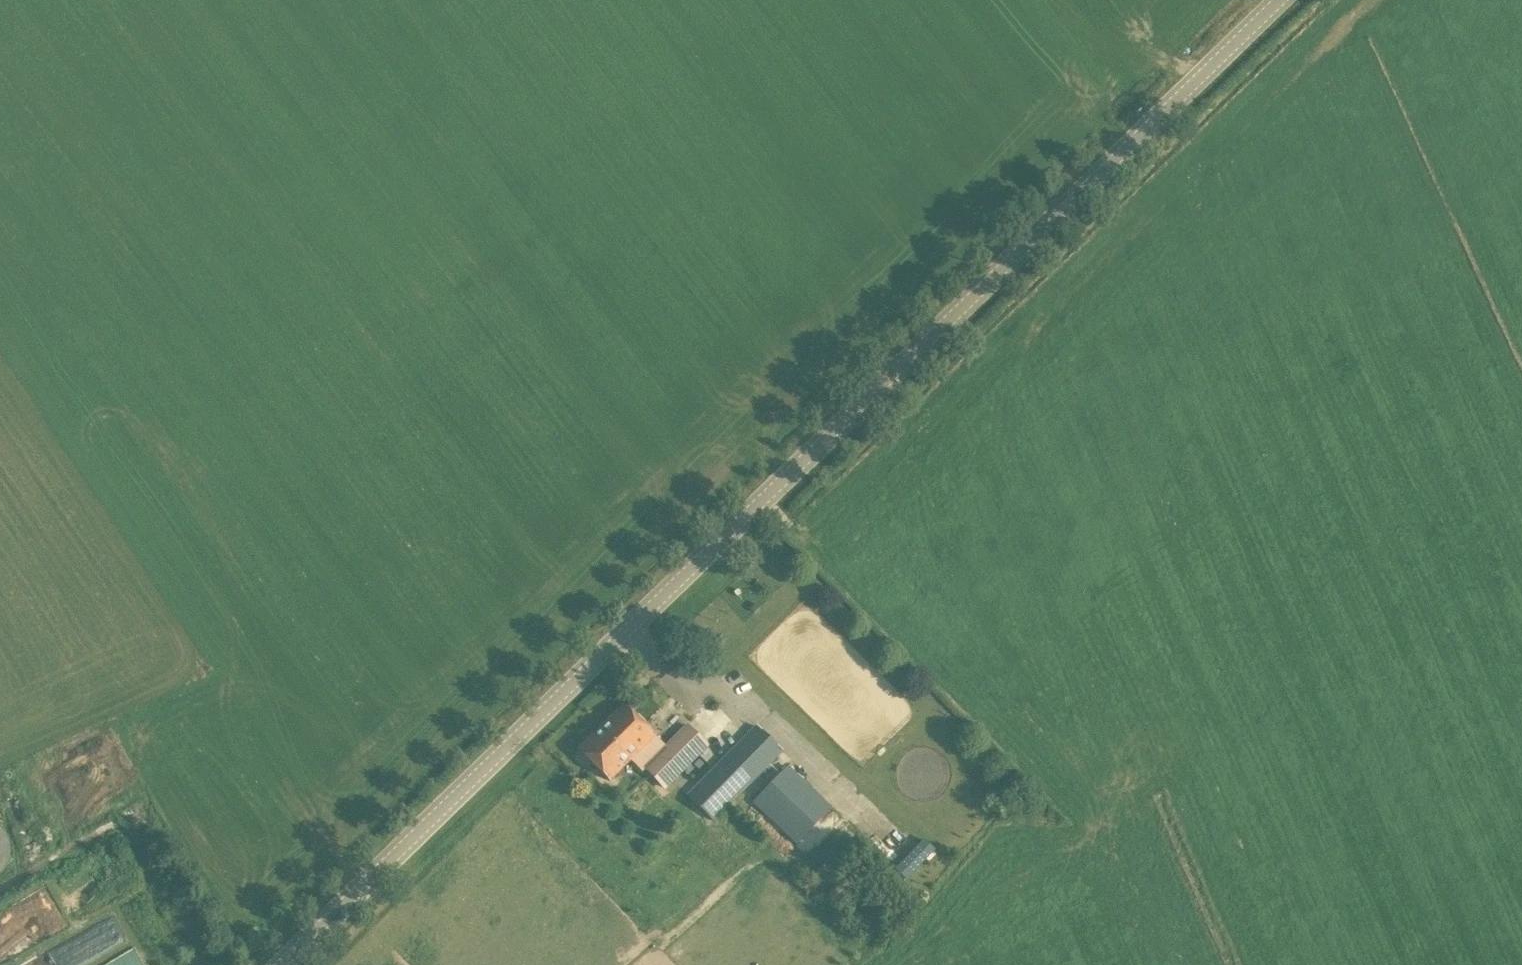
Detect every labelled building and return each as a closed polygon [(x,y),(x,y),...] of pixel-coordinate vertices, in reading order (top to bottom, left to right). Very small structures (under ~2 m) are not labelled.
[(578,750),(609,781),(630,760),(642,772),(644,770),(664,790),(708,745),(686,723),(663,747),(622,706),(578,750)] [(686,796),(714,823),(730,807),(729,806),(783,753),(755,726),(686,796)] [(752,803),(796,845),(831,808),(788,766),(752,803)]
